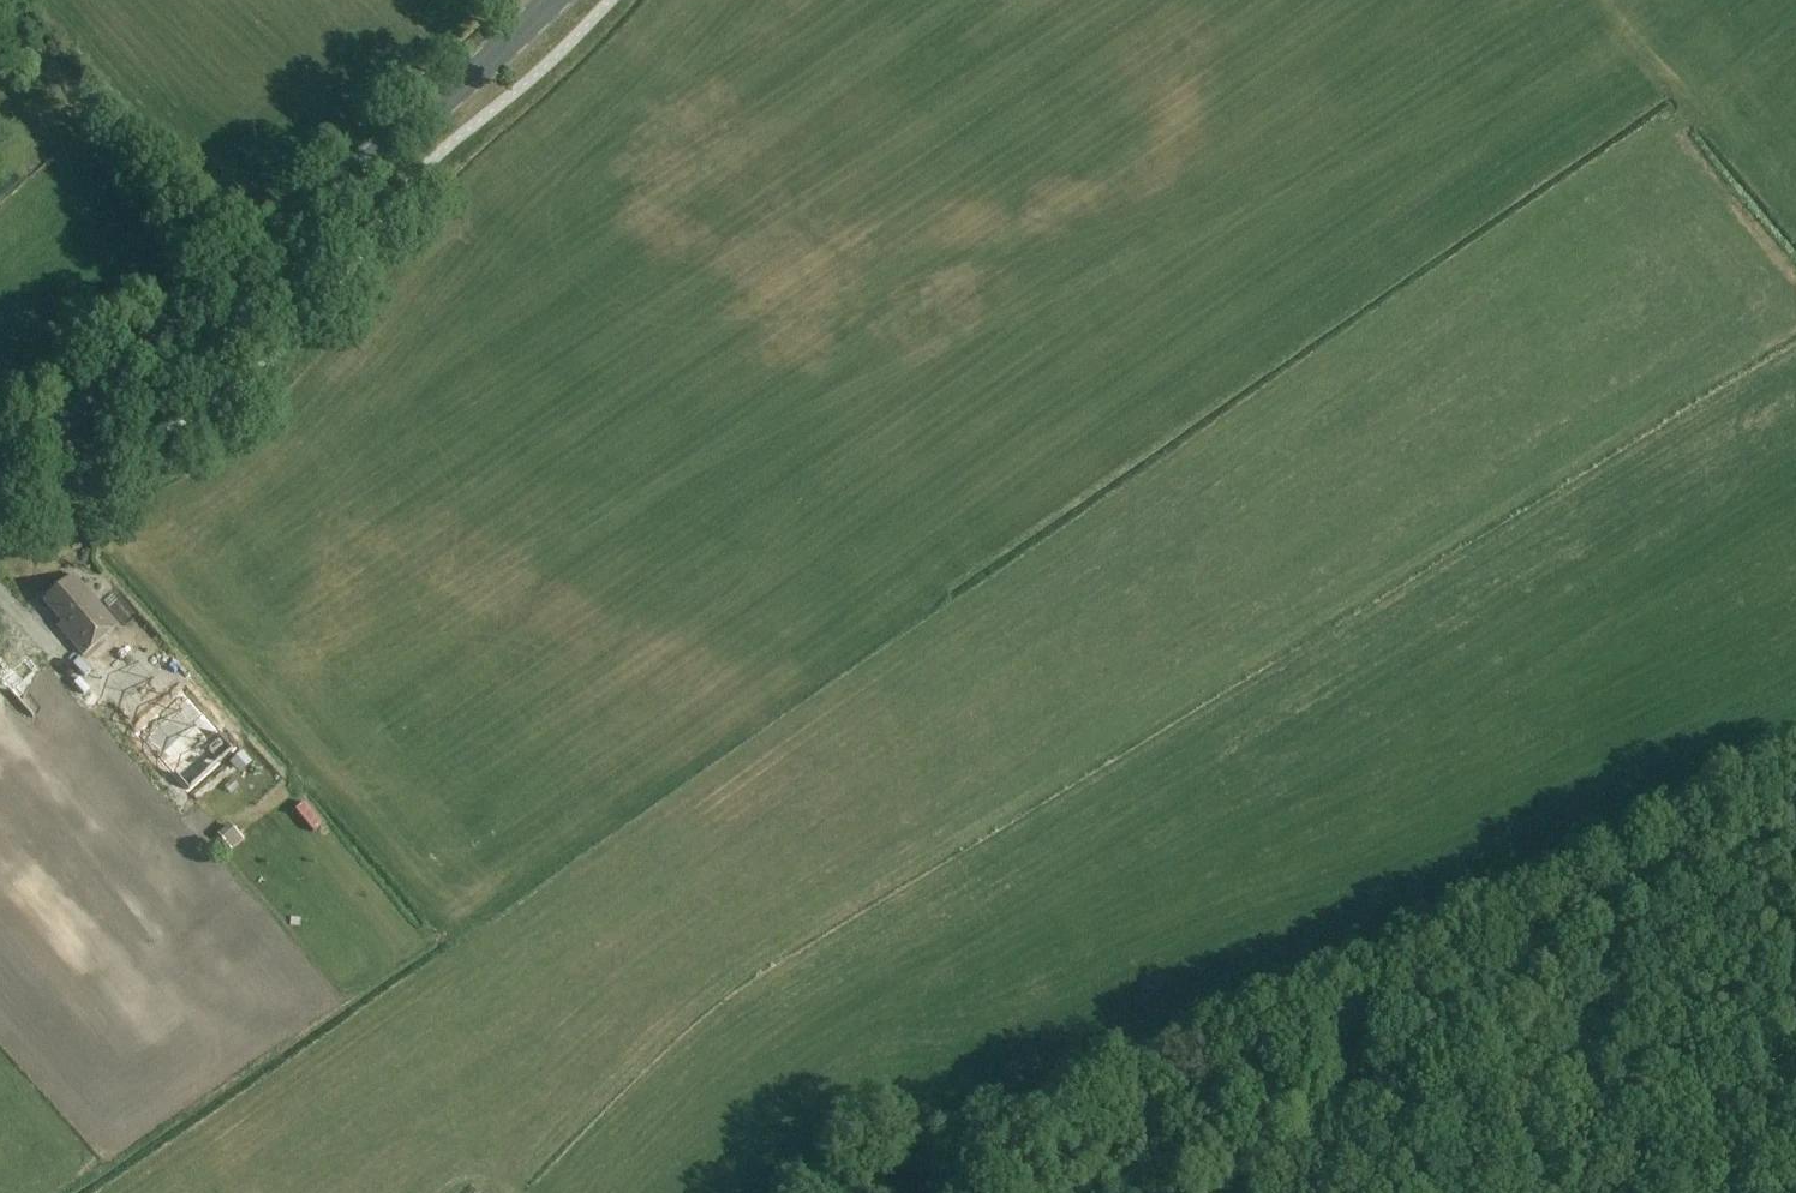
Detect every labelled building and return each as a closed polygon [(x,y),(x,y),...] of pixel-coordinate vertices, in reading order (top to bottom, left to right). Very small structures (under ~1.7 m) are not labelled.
[(79,574),(75,577),(49,599),(76,631),(70,635),(86,655),(122,624),(79,574)] [(211,820),(187,794),(250,736),(176,655),(117,709),(95,685),(82,697),(47,658),(9,692),(64,751),(51,763),(152,874),(211,820)]
